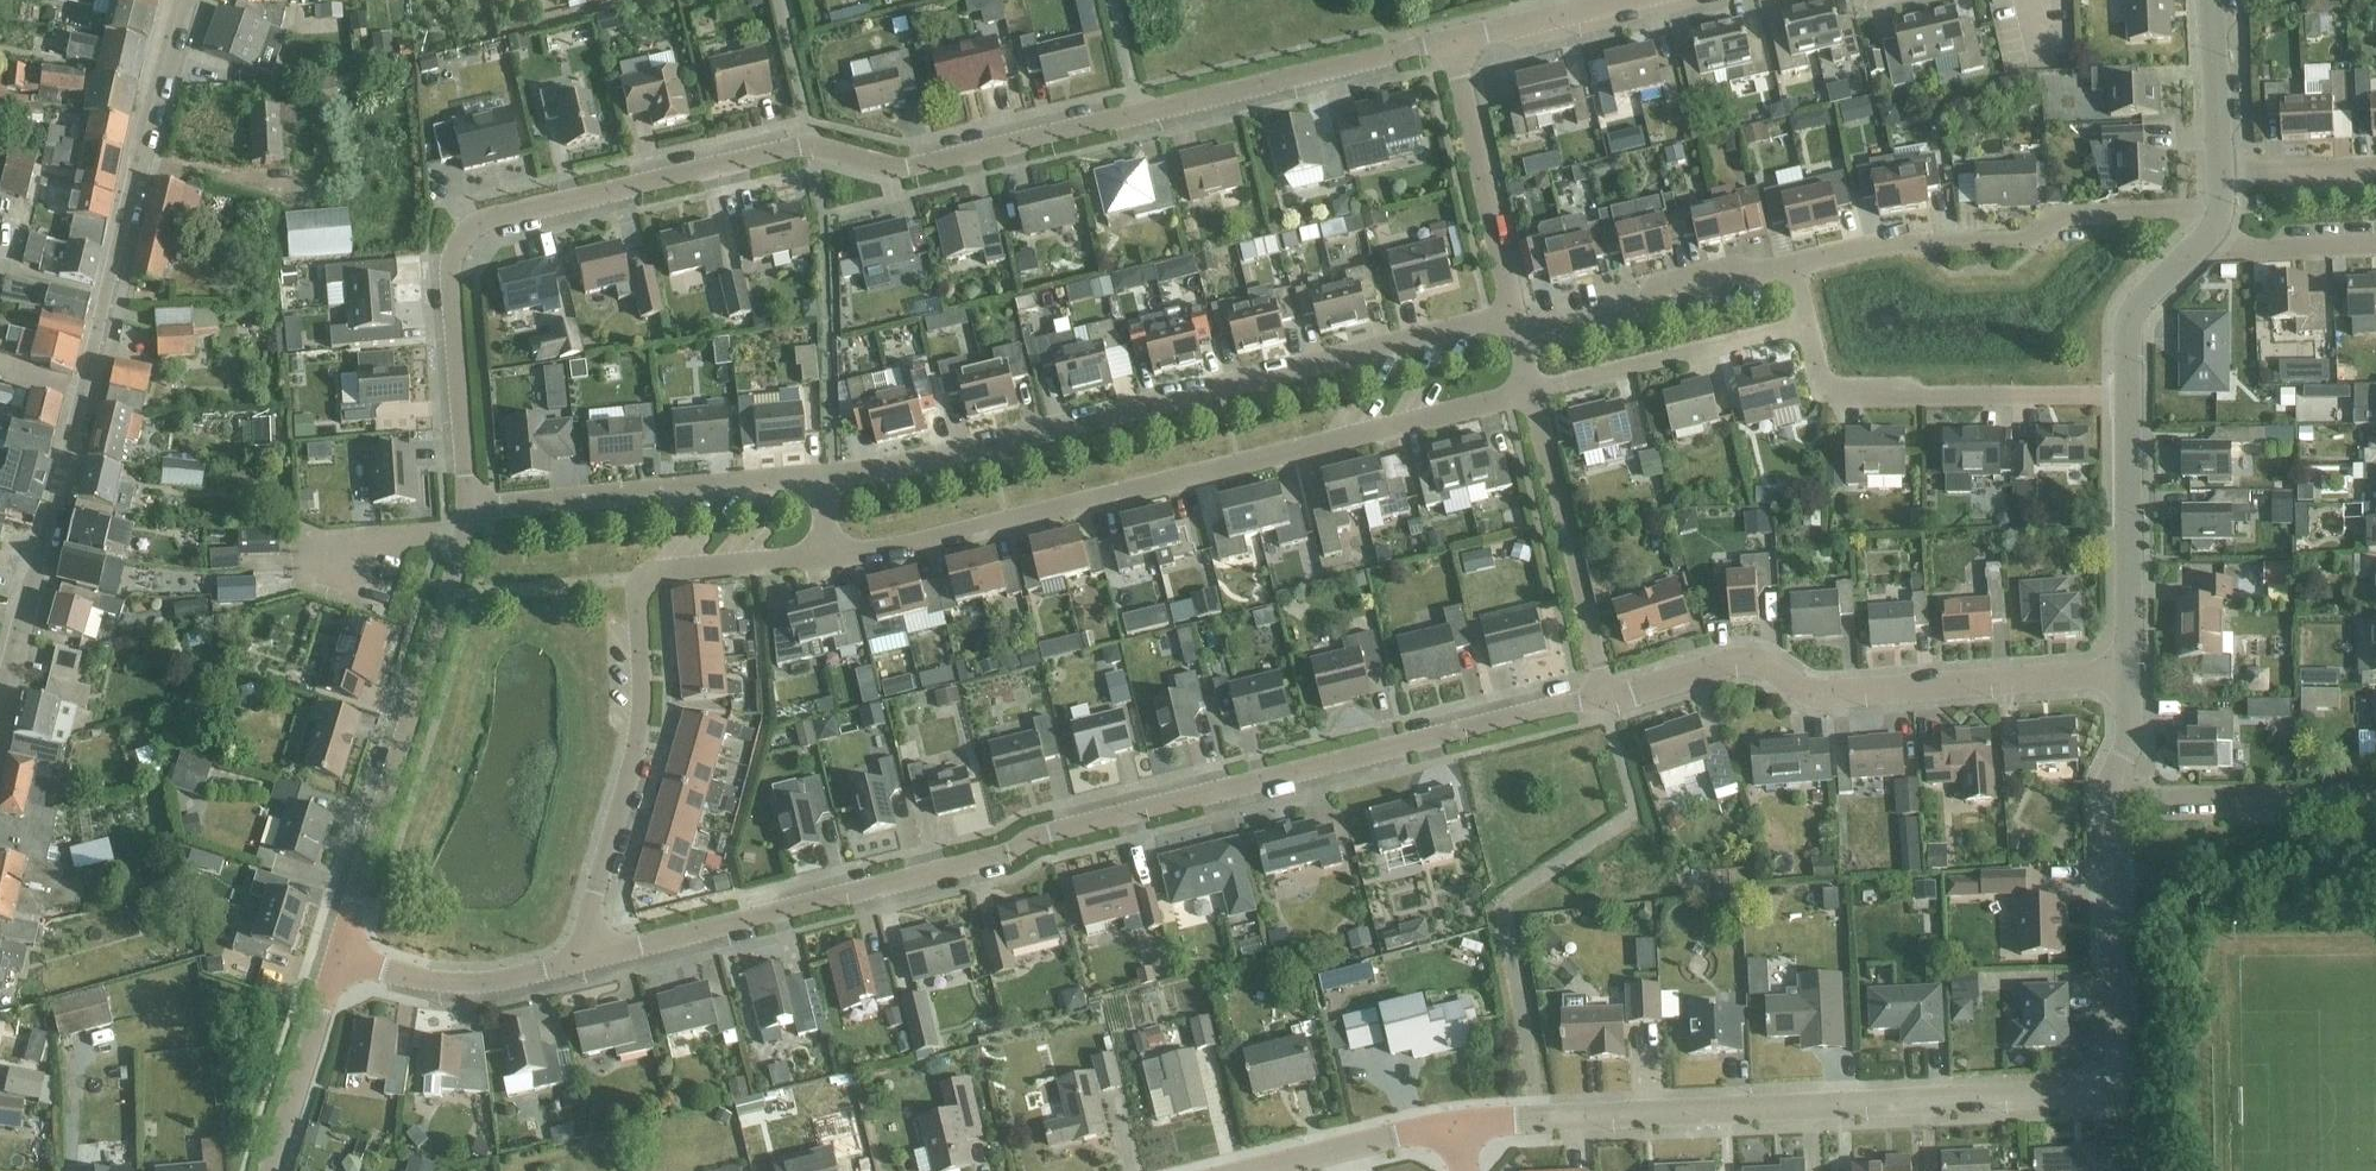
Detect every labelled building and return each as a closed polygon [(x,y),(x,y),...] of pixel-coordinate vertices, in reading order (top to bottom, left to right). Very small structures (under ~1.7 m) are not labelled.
[(94,9),(92,15),(108,19),(104,34),(107,35),(148,45),(154,23),(159,1),(155,0),(53,0),(94,9)] [(501,17),(498,0),(495,0),(483,2),(486,19),(501,17)] [(967,1),(971,16),(984,13),(994,11),(997,25),(1007,23),(1002,0),(973,0),(967,1)] [(2172,7),(2172,0),(2129,0),(2131,42),(2169,40),(2168,8),(2172,7)] [(250,6),(239,1),(234,14),(220,8),(203,53),(248,70),(263,31),(273,35),(277,27),(282,29),(287,6),(250,6)] [(1808,9),(1818,52),(1831,49),(1834,63),(1860,56),(1853,24),(1839,27),(1833,3),(1808,9)] [(870,5),(830,15),(833,25),(872,15),(870,5)] [(342,6),(319,7),(320,22),(343,21),(342,6)] [(1956,8),(1925,15),(1935,61),(1958,56),(1962,73),(1984,68),(1976,31),(1962,34),(1959,23),(1956,8)] [(1818,52),(1808,9),(1783,15),(1788,39),(1774,42),(1782,75),(1809,69),(1805,55),(1818,52)] [(621,10),(592,17),(596,34),(625,27),(621,10)] [(352,16),(354,28),(365,27),(363,15),(352,16)] [(1899,49),(1885,52),(1894,89),(1916,84),(1912,67),(1935,61),(1925,15),(1893,22),(1897,38),(1899,49)] [(2329,17),(2307,18),(2308,41),(2316,40),(2321,35),(2329,35),(2329,17)] [(1099,20),(1082,24),(1085,39),(1103,35),(1103,34),(1099,20)] [(1742,21),(1717,27),(1727,71),(1730,84),(1769,75),(1762,43),(1748,46),(1742,21)] [(1727,71),(1717,27),(1692,33),(1697,58),(1684,61),(1691,93),(1718,87),(1715,74),(1727,71)] [(522,34),(508,38),(511,53),(526,49),(522,34)] [(71,36),(66,57),(76,59),(100,65),(97,78),(138,85),(148,45),(107,35),(105,43),(82,38),(71,36)] [(391,35),(373,37),(376,59),(393,57),(391,35)] [(1021,40),(1029,75),(1043,72),(1047,86),(1062,82),(1061,77),(1067,76),(1068,77),(1092,71),(1084,38),(1038,49),(1035,37),(1021,40)] [(982,90),(1007,84),(997,41),(934,55),(944,97),(981,88),(982,90)] [(416,55),(413,42),(398,46),(401,59),(416,55)] [(708,65),(718,104),(737,100),(738,104),(754,101),(754,98),(771,94),(760,46),(744,49),(745,56),(708,65)] [(1654,48),(1630,53),(1639,94),(1663,89),(1667,104),(1681,100),(1673,68),(1660,71),(1654,48)] [(2351,50),(2351,60),(2374,60),(2374,49),(2351,50)] [(909,52),(871,61),(850,65),(854,82),(862,113),(906,102),(904,93),(918,89),(909,52)] [(1880,52),(1867,55),(1871,74),(1884,71),(1880,52)] [(1639,94),(1630,53),(1605,59),(1611,83),(1598,86),(1605,118),(1619,115),(1615,100),(1639,94)] [(675,70),(674,70),(670,54),(647,60),(651,75),(621,83),(629,116),(650,111),(654,127),(687,119),(675,70)] [(18,57),(0,55),(0,66),(10,67),(16,68),(18,57)] [(420,60),(423,73),(438,69),(435,56),(420,60)] [(39,59),(18,57),(16,68),(38,71),(39,59)] [(245,76),(196,57),(183,90),(215,89),(231,88),(241,87),(245,76)] [(138,85),(97,78),(85,76),(38,71),(16,68),(10,67),(7,90),(19,91),(17,104),(61,107),(62,101),(57,101),(59,91),(82,94),(82,96),(88,98),(86,110),(131,118),(138,85)] [(2331,67),(2305,68),(2306,85),(2306,99),(2308,139),(2335,138),(2334,114),(2348,113),(2346,73),(2331,74),(2331,67)] [(2271,78),(2271,68),(2260,68),(2260,78),(2271,78)] [(1565,69),(1541,74),(1551,115),(1575,109),(1578,124),(1592,121),(1584,89),(1571,92),(1565,69)] [(2130,69),(2092,70),(2093,93),(2110,92),(2112,116),(2158,115),(2157,82),(2131,83),(2130,69)] [(2370,81),(2370,72),(2355,73),(2357,113),(2371,112),(2373,136),(2375,136),(2375,81),(2370,81)] [(1551,115),(1541,74),(1516,80),(1522,103),(1509,107),(1516,139),(1541,133),(1537,118),(1551,115)] [(339,99),(335,76),(310,81),(314,103),(339,99)] [(2028,78),(2030,91),(2040,90),(2038,76),(2028,78)] [(2016,77),(2004,80),(2007,95),(2020,92),(2016,77)] [(1848,83),(1829,88),(1833,105),(1852,100),(1848,83)] [(2308,139),(2306,99),(2290,100),(2290,85),(2265,86),(2266,117),(2281,117),(2282,141),(2308,139)] [(567,147),(599,139),(589,96),(569,101),(565,87),(539,94),(546,122),(560,119),(567,147)] [(1360,119),(1339,124),(1350,173),(1389,164),(1385,147),(1423,138),(1413,94),(1389,100),(1388,98),(1377,101),(1378,102),(1357,107),(1360,119)] [(2040,96),(2030,97),(2032,107),(2042,105),(2040,96)] [(1801,113),(1798,100),(1784,104),(1787,117),(1801,113)] [(16,115),(16,108),(17,105),(0,103),(0,113),(16,115)] [(1854,103),(1842,106),(1846,123),(1858,120),(1854,103)] [(279,108),(249,110),(252,164),(284,162),(281,121),(296,120),(295,104),(279,105),(279,108)] [(16,108),(16,115),(41,116),(42,107),(17,105),(16,108)] [(1774,108),(1772,113),(1773,121),(1785,118),(1782,106),(1774,108)] [(1897,107),(1880,110),(1882,126),(1899,123),(1897,107)] [(131,118),(86,110),(82,128),(89,129),(85,146),(123,153),(131,118)] [(453,124),(433,129),(441,164),(461,159),(464,171),(485,166),(485,164),(497,162),(497,164),(519,159),(507,110),(466,119),(453,123),(453,124)] [(1332,190),(1347,186),(1337,145),(1319,149),(1312,118),(1272,127),(1284,178),(1323,169),(1326,184),(1330,183),(1332,190)] [(1801,118),(1790,120),(1793,135),(1798,134),(1803,126),(1801,118)] [(1746,129),(1749,143),(1770,138),(1767,124),(1746,129)] [(66,130),(50,127),(47,142),(47,144),(63,148),(64,142),(66,130)] [(1641,127),(1607,135),(1611,153),(1645,145),(1641,127)] [(1960,131),(1959,136),(1961,140),(1966,141),(1973,140),(1978,137),(1979,132),(1976,128),(1971,127),(1967,128),(1964,128),(1960,131)] [(2161,170),(2166,170),(2165,152),(2150,153),(2145,147),(2144,129),(2103,131),(2103,148),(2117,148),(2119,191),(2137,191),(2141,194),(2144,190),(2162,190),(2161,170)] [(1743,133),(1728,134),(1728,151),(1743,150),(1743,133)] [(123,153),(85,146),(64,142),(63,148),(47,144),(43,166),(60,169),(61,164),(79,168),(74,192),(113,199),(123,153)] [(1686,159),(1682,146),(1666,150),(1669,163),(1686,159)] [(1895,153),(1895,157),(1898,173),(1905,212),(1930,207),(1927,191),(1941,188),(1936,155),(1928,156),(1926,147),(1895,153)] [(11,149),(0,189),(0,190),(28,198),(39,156),(11,149)] [(1182,156),(1192,202),(1209,198),(1209,195),(1243,187),(1234,149),(1203,157),(1202,151),(1182,156)] [(1558,153),(1542,157),(1546,173),(1561,169),(1558,153)] [(1977,167),(1979,208),(2037,206),(2035,156),(2016,156),(2016,165),(1977,167)] [(1905,212),(1898,173),(1895,157),(1870,162),(1871,167),(1857,169),(1863,202),(1877,200),(1880,216),(1905,212)] [(1097,174),(1106,211),(1133,204),(1136,219),(1176,209),(1166,165),(1148,169),(1146,162),(1097,174)] [(1619,163),(1593,169),(1596,180),(1621,174),(1619,163)] [(1587,166),(1573,169),(1577,184),(1590,181),(1587,166)] [(1805,182),(1816,232),(1841,226),(1837,210),(1851,206),(1843,173),(1805,182)] [(1546,177),(1534,180),(1537,192),(1549,190),(1546,177)] [(203,192),(156,180),(131,278),(159,285),(178,214),(196,218),(203,192)] [(1816,232),(1805,182),(1765,193),(1773,227),(1788,223),(1791,238),(1816,232)] [(113,199),(74,192),(49,187),(47,200),(68,204),(66,216),(79,219),(74,245),(102,252),(113,199)] [(1034,194),(1018,197),(1027,235),(1078,223),(1069,188),(1035,196),(1034,194)] [(1712,193),(1715,207),(1723,242),(1748,237),(1745,224),(1764,219),(1757,191),(1737,195),(1736,188),(1712,193)] [(2062,190),(2046,190),(2047,205),(2062,204),(2062,190)] [(1662,198),(1636,204),(1638,214),(1641,225),(1649,260),(1674,254),(1671,242),(1683,239),(1677,211),(1673,195),(1663,197),(1663,195),(1661,195),(1662,198)] [(1334,203),(1337,218),(1353,214),(1350,199),(1334,203)] [(1006,261),(992,201),(973,206),(976,215),(939,224),(947,261),(984,252),(988,266),(1006,261)] [(1601,222),(1609,257),(1622,253),(1625,266),(1649,260),(1636,204),(1599,213),(1601,222)] [(742,216),(753,262),(790,253),(792,260),(810,256),(798,207),(761,216),(760,211),(742,216)] [(1723,242),(1715,207),(1691,213),(1690,208),(1677,211),(1683,239),(1696,236),(1699,248),(1723,242)] [(289,238),(291,262),(350,257),(346,213),(287,218),(288,219),(289,238)] [(1383,213),(1364,217),(1367,230),(1386,225),(1383,213)] [(1360,215),(1346,219),(1346,221),(1347,227),(1349,235),(1364,231),(1360,215)] [(1609,257),(1601,222),(1588,225),(1586,219),(1581,216),(1562,221),(1575,278),(1600,272),(1597,260),(1609,257)] [(1334,218),(1315,222),(1318,237),(1337,233),(1334,218)] [(288,219),(276,220),(280,262),(291,262),(289,238),(288,219)] [(856,236),(855,236),(868,290),(890,285),(885,266),(915,259),(907,221),(890,225),(890,228),(856,236)] [(1575,278),(1562,221),(1542,225),(1539,231),(1542,243),(1528,246),(1535,274),(1548,271),(1551,284),(1575,278)] [(711,223),(691,228),(692,231),(681,233),(681,232),(660,238),(669,277),(705,269),(706,275),(723,271),(711,223)] [(1442,223),(1431,226),(1434,241),(1445,239),(1442,223)] [(1298,243),(1296,234),(1282,238),(1284,246),(1298,243)] [(29,235),(23,263),(40,267),(47,239),(29,235)] [(1253,241),(1240,244),(1244,261),(1257,258),(1253,241)] [(1444,243),(1389,257),(1401,305),(1417,301),(1415,294),(1454,284),(1444,243)] [(102,252),(74,245),(68,244),(60,277),(95,286),(102,252)] [(618,245),(576,255),(585,294),(615,287),(618,301),(635,296),(641,319),(662,314),(652,272),(626,278),(618,245)] [(1022,274),(1039,270),(1035,251),(1018,255),(1022,274)] [(1212,256),(1200,259),(1203,274),(1215,271),(1212,256)] [(858,260),(840,264),(843,279),(862,275),(858,260)] [(519,271),(497,276),(507,315),(542,307),(543,314),(560,310),(548,261),(529,266),(530,269),(519,272),(519,271)] [(396,263),(325,269),(326,287),(328,309),(346,307),(393,303),(391,280),(397,279),(396,263)] [(1173,263),(1157,267),(1161,284),(1173,281),(1176,275),(1173,263)] [(1336,291),(1345,328),(1370,322),(1365,303),(1378,299),(1370,267),(1346,273),(1349,288),(1336,291)] [(2237,267),(2221,267),(2222,278),(2237,278),(2237,267)] [(282,283),(294,282),(293,268),(281,269),(282,283)] [(1121,273),(1113,275),(1117,290),(1124,288),(1144,284),(1140,268),(1121,273)] [(750,314),(741,274),(719,280),(729,319),(750,314)] [(84,327),(91,299),(6,278),(0,301),(0,302),(43,310),(54,313),(52,319),(84,327)] [(1110,278),(1091,283),(1095,299),(1114,294),(1110,278)] [(2306,279),(2270,281),(2272,321),(2296,320),(2297,334),(2327,333),(2326,295),(2306,296),(2306,279)] [(2351,320),(2375,319),(2375,280),(2349,281),(2351,320)] [(1345,328),(1336,291),(1323,294),(1321,284),(1296,290),(1303,318),(1316,315),(1321,334),(1345,328)] [(1272,286),(1248,292),(1253,309),(1262,349),(1287,343),(1282,323),(1295,320),(1288,289),(1274,293),(1272,286)] [(910,306),(925,312),(931,297),(916,291),(910,306)] [(1036,300),(1018,304),(1021,317),(1039,312),(1036,300)] [(1262,349),(1253,309),(1239,312),(1236,300),(1212,306),(1220,338),(1233,335),(1238,355),(1262,349)] [(393,303),(346,307),(347,328),(330,330),(331,349),(402,343),(401,326),(394,327),(393,303)] [(1196,304),(1165,311),(1165,313),(1169,329),(1179,369),(1204,363),(1199,343),(1212,340),(1205,310),(1198,312),(1196,304)] [(192,330),(156,332),(158,358),(194,356),(193,338),(219,336),(217,308),(191,311),(192,330)] [(752,313),(755,329),(777,324),(774,309),(752,313)] [(85,327),(84,327),(52,319),(54,313),(43,310),(37,335),(80,346),(85,327)] [(192,330),(191,311),(155,312),(156,332),(192,330)] [(1144,328),(1130,331),(1137,359),(1150,356),(1155,375),(1179,369),(1169,329),(1165,313),(1142,319),(1144,328)] [(939,317),(927,320),(930,333),(942,330),(939,317)] [(2223,371),(2227,371),(2227,317),(2186,317),(2186,336),(2183,336),(2183,392),(2223,392),(2223,371)] [(1078,347),(1089,391),(1114,385),(1106,353),(1120,350),(1113,322),(1088,328),(1092,344),(1078,347)] [(574,324),(553,329),(560,361),(582,356),(574,324)] [(80,346),(10,329),(7,340),(20,344),(17,354),(32,358),(31,362),(52,367),(51,370),(73,375),(80,346)] [(1089,391),(1078,347),(1074,332),(1036,341),(1043,369),(1056,366),(1064,398),(1089,391)] [(729,337),(713,339),(716,365),(731,364),(729,337)] [(297,339),(286,340),(288,354),(299,353),(301,353),(300,339),(297,339)] [(997,366),(984,369),(995,414),(1019,408),(1013,381),(1029,377),(1021,345),(993,352),(997,366)] [(836,352),(837,369),(858,368),(857,351),(836,352)] [(341,375),(343,407),(340,407),(341,424),(376,422),(375,406),(407,403),(405,370),(396,371),(395,353),(359,356),(361,374),(341,375)] [(995,414),(984,369),(970,373),(967,358),(939,365),(947,397),(963,394),(970,421),(995,414)] [(585,361),(569,363),(571,379),(586,378),(585,361)] [(2329,362),(2310,362),(2310,382),(2329,382),(2329,362)] [(110,389),(106,406),(132,412),(141,415),(151,371),(115,363),(109,389),(110,389)] [(905,388),(891,392),(892,394),(902,438),(927,431),(919,400),(933,396),(925,364),(900,370),(905,388)] [(817,366),(800,367),(802,384),(819,382),(817,366)] [(2353,366),(2341,367),(2342,382),(2355,380),(2353,366)] [(1754,368),(1735,373),(1749,427),(1774,421),(1775,428),(1802,422),(1798,406),(1800,406),(1790,367),(1755,375),(1754,368)] [(563,369),(545,370),(546,385),(564,383),(563,369)] [(873,377),(848,383),(856,415),(870,412),(871,417),(877,444),(902,438),(892,394),(891,392),(887,375),(873,379),(873,377)] [(1673,434),(1720,422),(1710,379),(1694,383),(1695,388),(1663,396),(1673,434)] [(2355,386),(2355,426),(2375,426),(2375,386),(2355,386)] [(2349,387),(2307,387),(2307,398),(2349,397),(2349,387)] [(2295,388),(2284,388),(2284,404),(2295,403),(2295,388)] [(54,435),(62,403),(20,392),(0,389),(0,405),(27,411),(23,427),(54,435)] [(754,398),(737,400),(742,450),(756,448),(756,451),(773,449),(773,447),(805,444),(801,405),(799,391),(780,393),(782,407),(764,409),(755,409),(754,398)] [(943,403),(948,428),(960,425),(955,401),(943,403)] [(1571,412),(1582,455),(1631,444),(1632,451),(1648,447),(1637,404),(1623,407),(1622,403),(1593,411),(1592,407),(1571,412)] [(708,412),(672,415),(675,456),(697,454),(697,453),(708,452),(708,455),(728,453),(723,404),(707,405),(708,412)] [(132,412),(106,406),(100,405),(88,458),(120,465),(125,442),(137,445),(143,419),(131,416),(132,412)] [(625,424),(587,427),(591,466),(623,463),(624,468),(642,466),(640,450),(656,448),(652,407),(624,409),(625,424)] [(295,439),(309,438),(308,418),(294,419),(295,439)] [(544,418),(506,422),(511,479),(549,475),(548,461),(573,458),(570,423),(544,425),(544,418)] [(270,420),(252,421),(253,445),(270,445),(270,420)] [(4,453),(10,455),(47,464),(54,435),(23,427),(11,425),(6,444),(0,443),(0,452),(4,453)] [(2216,444),(2184,444),(2184,478),(2210,478),(2210,485),(2231,485),(2231,478),(2231,446),(2250,446),(2265,446),(2294,446),(2294,430),(2265,430),(2250,429),(2216,430),(2216,444)] [(2313,442),(2313,429),(2300,429),(2300,442),(2313,442)] [(1976,433),(1945,434),(1945,475),(1947,474),(1948,490),(1972,490),(1972,477),(2000,477),(2000,430),(1976,430),(1976,433)] [(2039,466),(2088,466),(2088,430),(2038,430),(2039,466)] [(1867,479),(1905,478),(1905,431),(1848,431),(1848,485),(1867,485),(1867,479)] [(1457,443),(1467,487),(1485,483),(1488,493),(1513,487),(1505,456),(1491,459),(1486,436),(1457,443)] [(2370,440),(2370,451),(2365,451),(2365,465),(2361,465),(2361,466),(2375,466),(2375,440),(2370,440)] [(1467,487),(1457,443),(1427,450),(1433,473),(1419,477),(1427,508),(1452,502),(1449,491),(1467,487)] [(2018,480),(2033,480),(2033,447),(2016,447),(2016,480),(2018,480)] [(374,505),(414,502),(411,449),(370,452),(374,505)] [(1664,473),(1658,451),(1644,454),(1649,477),(1664,473)] [(5,518),(7,510),(12,512),(12,511),(32,517),(36,518),(38,512),(40,505),(50,465),(47,464),(10,455),(3,478),(0,477),(0,517),(5,518)] [(163,461),(160,486),(201,491),(204,466),(163,461)] [(1381,462),(1355,468),(1365,509),(1379,505),(1383,520),(1411,513),(1403,481),(1386,485),(1381,462)] [(86,463),(76,502),(116,511),(129,514),(135,489),(120,485),(123,472),(86,463)] [(1844,463),(1827,463),(1827,489),(1844,489),(1844,463)] [(2369,505),(2375,505),(2375,466),(2365,466),(2365,480),(2369,480),(2369,505)] [(1365,509),(1355,468),(1323,476),(1331,509),(1314,513),(1325,558),(1343,553),(1338,531),(1351,528),(1348,513),(1365,509)] [(2033,480),(2018,480),(2018,501),(2033,501),(2033,480)] [(1251,494),(1261,534),(1276,530),(1281,548),(1309,541),(1300,506),(1286,509),(1281,486),(1251,494)] [(2314,486),(2298,486),(2298,502),(2314,502),(2314,486)] [(1791,490),(1758,489),(1757,504),(1791,504),(1791,490)] [(298,492),(300,511),(309,510),(307,491),(298,492)] [(2216,507),(2184,507),(2184,540),(2193,540),(2193,545),(2197,550),(2210,550),(2215,545),(2215,540),(2232,540),(2231,524),(2250,524),(2251,508),(2250,492),(2216,492),(2216,507)] [(2293,493),(2273,493),(2273,509),(2293,509),(2293,493)] [(1261,534),(1251,494),(1221,501),(1226,524),(1212,528),(1221,562),(1249,555),(1245,538),(1261,534)] [(116,511),(76,502),(65,549),(101,559),(121,564),(125,549),(130,551),(135,527),(111,522),(114,511),(116,512),(116,511)] [(2363,505),(2363,520),(2368,520),(2368,552),(2375,552),(2375,505),(2369,505),(2363,505)] [(2309,506),(2296,506),(2296,522),(2309,522),(2309,506)] [(1172,509),(1147,515),(1157,553),(1161,569),(1174,566),(1173,560),(1198,554),(1190,521),(1176,524),(1172,509)] [(1693,512),(1672,518),(1678,537),(1698,531),(1693,512)] [(2005,512),(1998,518),(2000,526),(2010,527),(2013,518),(2005,512)] [(1746,515),(1747,535),(1770,534),(1770,514),(1746,515)] [(1157,553),(1147,515),(1122,521),(1126,537),(1112,540),(1120,573),(1145,567),(1143,556),(1157,553)] [(1820,515),(1803,515),(1803,530),(1820,530),(1820,515)] [(1411,523),(1414,537),(1424,534),(1420,521),(1411,523)] [(1490,523),(1479,526),(1481,535),(1493,532),(1490,523)] [(1056,538),(1066,578),(1090,572),(1091,577),(1106,573),(1098,541),(1084,545),(1081,532),(1056,538)] [(1443,532),(1428,536),(1432,551),(1447,547),(1443,532)] [(277,533),(240,534),(241,556),(277,556),(277,533)] [(1066,578),(1056,538),(1031,544),(1034,557),(1020,560),(1028,593),(1043,589),(1041,584),(1066,578)] [(1516,547),(1512,559),(1529,565),(1533,552),(1516,547)] [(101,559),(65,549),(58,578),(78,582),(76,587),(117,597),(124,565),(121,564),(101,559)] [(972,558),(982,599),(1007,593),(1008,598),(1023,594),(1015,562),(1001,565),(997,552),(972,558)] [(1474,552),(1462,554),(1466,574),(1478,572),(1474,552)] [(237,553),(209,555),(211,575),(238,573),(237,553)] [(1681,553),(1671,556),(1676,570),(1686,567),(1681,553)] [(1727,576),(1731,623),(1760,620),(1758,590),(1772,589),(1770,556),(1741,558),(1742,575),(1727,576)] [(2342,558),(2342,571),(2355,571),(2355,578),(2373,578),(2373,603),(2375,603),(2375,556),(2355,556),(2355,558),(2342,558)] [(951,578),(936,581),(944,613),(959,610),(958,605),(982,599),(972,558),(947,564),(951,578)] [(2294,563),(2264,563),(2264,585),(2294,584),(2294,563)] [(2003,564),(1988,565),(1990,600),(1942,604),(1945,643),(1994,639),(1992,623),(2007,622),(2003,564)] [(919,572),(894,578),(904,618),(908,637),(933,631),(929,617),(944,613),(936,581),(922,585),(919,572)] [(1365,574),(1353,577),(1356,589),(1368,586),(1365,574)] [(1925,593),(1924,575),(1912,576),(1913,594),(1925,593)] [(904,618),(894,578),(869,584),(872,597),(858,600),(868,644),(896,637),(892,621),(904,618)] [(254,602),(254,580),(217,581),(218,603),(254,602)] [(1615,607),(1626,644),(1690,623),(1676,581),(1657,587),(1659,593),(1615,607)] [(2044,622),(2045,640),(2082,637),(2079,600),(2070,601),(2068,582),(2021,585),(2024,623),(2044,622)] [(2203,601),(2179,601),(2179,658),(2202,658),(2202,677),(2230,677),(2230,658),(2222,658),(2222,602),(2232,602),(2231,582),(2203,582),(2203,601)] [(1791,598),(1794,637),(1826,635),(1826,637),(1842,636),(1841,617),(1855,616),(1853,583),(1837,584),(1838,595),(1791,598)] [(47,632),(49,632),(80,641),(82,637),(95,641),(102,615),(118,619),(122,604),(99,599),(60,587),(47,632)] [(718,589),(674,593),(677,630),(737,624),(736,612),(720,613),(718,589)] [(1200,618),(1221,613),(1216,591),(1194,597),(1200,618)] [(836,592),(811,598),(822,642),(832,639),(835,641),(837,652),(864,645),(856,613),(842,616),(836,592)] [(1869,609),(1872,648),(1917,645),(1916,628),(1930,627),(1927,594),(1913,595),(1914,606),(1869,609)] [(822,642),(811,598),(786,604),(792,629),(775,633),(778,666),(813,658),(811,647),(812,644),(822,642)] [(207,601),(174,605),(177,622),(210,617),(207,601)] [(1456,651),(1473,647),(1463,607),(1444,612),(1448,629),(1398,641),(1409,684),(1440,676),(1441,680),(1461,675),(1456,651)] [(1501,614),(1481,619),(1492,667),(1512,663),(1512,659),(1523,657),(1523,658),(1547,652),(1537,610),(1502,619),(1501,614)] [(1147,611),(1123,617),(1127,637),(1152,631),(1147,611)] [(386,635),(346,622),(334,662),(328,660),(319,689),(358,701),(364,683),(375,686),(380,669),(376,667),(386,635)] [(746,623),(737,624),(738,635),(748,634),(746,623)] [(738,635),(737,624),(677,630),(681,665),(725,661),(722,637),(738,635)] [(2357,625),(2357,675),(2363,675),(2363,687),(2375,687),(2375,625),(2357,625)] [(1193,626),(1178,630),(1182,647),(1198,643),(1193,626)] [(199,631),(185,634),(189,649),(203,646),(199,631)] [(1367,675),(1383,671),(1374,633),(1343,641),(1346,653),(1339,664),(1337,662),(1314,668),(1313,662),(1312,662),(1324,710),(1343,705),(1342,701),(1372,693),(1367,675)] [(1096,648),(1093,634),(1083,636),(1087,650),(1096,648)] [(211,636),(203,637),(206,647),(213,645),(211,636)] [(1054,642),(1039,646),(1043,661),(1058,658),(1054,642)] [(754,653),(753,645),(745,645),(745,654),(754,653)] [(1119,648),(1104,652),(1108,667),(1123,663),(1119,648)] [(14,737),(62,749),(68,737),(76,707),(88,710),(92,690),(73,686),(81,655),(57,649),(49,682),(50,682),(46,700),(23,695),(14,737)] [(1033,650),(1019,654),(1022,667),(1037,663),(1033,650)] [(1003,672),(1021,667),(1017,652),(999,657),(1003,672)] [(725,661),(681,665),(684,701),(744,696),(743,683),(727,685),(725,661)] [(963,661),(956,663),(960,682),(968,680),(963,661)] [(999,671),(996,661),(980,665),(983,676),(999,671)] [(198,668),(203,683),(215,680),(211,664),(198,668)] [(2239,670),(2237,688),(2256,690),(2257,671),(2239,670)] [(2316,671),(2300,671),(2300,688),(2316,688),(2316,671)] [(939,672),(920,677),(924,691),(943,685),(939,672)] [(1192,714),(1206,711),(1197,673),(1175,678),(1179,696),(1155,702),(1167,749),(1199,741),(1192,714)] [(1231,688),(1229,678),(1214,682),(1222,717),(1236,713),(1241,730),(1257,726),(1257,724),(1291,715),(1281,676),(1231,688)] [(1128,677),(1112,681),(1118,706),(1134,702),(1128,677)] [(883,684),(887,698),(900,695),(897,681),(883,684)] [(253,684),(241,688),(244,697),(256,693),(253,684)] [(937,694),(940,705),(959,700),(956,689),(937,694)] [(2302,691),(2301,718),(2316,718),(2317,692),(2302,691)] [(877,692),(862,695),(865,706),(880,702),(877,692)] [(834,700),(819,704),(822,717),(837,713),(834,700)] [(2293,701),(2277,701),(2277,718),(2293,718),(2293,701)] [(360,718),(317,705),(311,723),(317,725),(303,770),(340,781),(360,718)] [(880,706),(862,711),(866,725),(884,721),(880,706)] [(676,747),(718,759),(725,735),(750,742),(754,728),(744,725),(744,728),(686,711),(676,747)] [(1123,712),(1073,724),(1083,762),(1086,762),(1087,768),(1116,761),(1114,754),(1133,750),(1123,712)] [(2180,734),(2180,771),(2233,770),(2233,716),(2192,716),(2192,734),(2180,734)] [(1038,734),(990,746),(1000,789),(1032,781),(1032,783),(1050,778),(1046,761),(1060,757),(1050,717),(1034,721),(1038,734)] [(1678,727),(1648,736),(1665,792),(1686,785),(1685,780),(1709,773),(1718,801),(1741,794),(1725,744),(1708,749),(1698,718),(1678,725),(1678,727)] [(2036,765),(2078,762),(2075,722),(2019,726),(2020,740),(2005,741),(2007,774),(2036,772),(2036,765)] [(804,750),(818,746),(812,724),(799,727),(804,750)] [(152,733),(157,747),(173,742),(169,728),(152,733)] [(1956,773),(1973,772),(1974,780),(1965,781),(1966,802),(1995,800),(1990,733),(1958,735),(1958,733),(1943,734),(1944,746),(1926,747),(1929,783),(1956,781),(1956,773)] [(2358,733),(2359,755),(2375,755),(2375,733),(2358,733)] [(0,799),(0,816),(23,821),(26,807),(41,810),(48,782),(31,778),(34,765),(57,770),(62,749),(14,737),(0,799)] [(1884,740),(1850,743),(1851,748),(1837,749),(1840,795),(1854,794),(1853,779),(1904,775),(1901,737),(1884,738),(1884,740)] [(1756,786),(1831,780),(1828,743),(1808,745),(1808,739),(1753,743),(1756,786)] [(127,750),(132,765),(148,759),(143,745),(127,750)] [(718,759),(676,747),(666,781),(724,798),(727,786),(712,782),(718,759)] [(182,755),(171,789),(203,798),(214,765),(182,755)] [(884,781),(852,789),(864,835),(896,827),(888,795),(902,791),(894,758),(880,762),(884,781)] [(933,795),(938,816),(976,807),(966,769),(938,776),(936,766),(925,769),(924,764),(908,768),(916,799),(933,795)] [(814,819),(831,814),(821,777),(797,783),(802,800),(777,806),(789,853),(821,846),(814,819)] [(304,808),(310,790),(278,780),(272,800),(288,805),(273,853),(314,866),(329,816),(304,808)] [(724,798),(666,781),(656,815),(699,827),(705,804),(720,809),(724,798)] [(1920,815),(1918,782),(1901,784),(1904,816),(1920,815)] [(727,786),(724,798),(733,801),(737,789),(727,786)] [(1447,824),(1461,820),(1453,788),(1430,793),(1431,799),(1371,814),(1381,855),(1404,849),(1404,848),(1417,845),(1423,865),(1454,857),(1449,837),(1450,836),(1447,824)] [(739,804),(728,801),(726,809),(737,812),(739,804)] [(1,938),(1,939),(40,947),(44,928),(38,927),(41,909),(48,910),(49,905),(74,910),(79,887),(59,882),(62,870),(56,868),(59,856),(47,853),(52,830),(59,831),(63,815),(41,810),(26,807),(23,821),(0,816),(0,937),(1,938)] [(1674,813),(1668,819),(1670,827),(1678,830),(1684,824),(1682,816),(1674,813)] [(254,842),(266,846),(274,819),(262,815),(254,842)] [(656,815),(646,849),(704,866),(717,870),(721,871),(724,860),(717,858),(707,855),(692,851),(699,827),(656,815)] [(187,838),(201,834),(197,816),(183,819),(187,838)] [(1902,822),(1906,875),(1922,874),(1919,821),(1902,822)] [(1257,838),(1267,876),(1322,862),(1324,869),(1342,865),(1333,827),(1316,832),(1314,823),(1291,829),(1290,827),(1280,830),(1280,832),(1257,838)] [(2032,845),(2018,839),(2013,850),(2027,856),(2032,845)] [(1237,841),(1162,860),(1165,870),(1162,871),(1164,877),(1166,877),(1173,904),(1226,891),(1232,916),(1254,911),(1237,841)] [(113,862),(108,843),(69,853),(74,873),(113,862)] [(1948,845),(1929,845),(1929,870),(1948,870),(1948,845)] [(252,847),(250,863),(269,865),(271,850),(252,847)] [(704,866),(646,849),(636,885),(678,897),(685,873),(700,877),(701,876),(704,866)] [(188,865),(199,869),(203,856),(192,852),(188,865)] [(1816,865),(1817,878),(1836,876),(1835,864),(1816,865)] [(704,866),(701,876),(714,880),(717,870),(704,866)] [(1128,868),(1075,882),(1088,936),(1106,932),(1104,924),(1140,915),(1128,868)] [(172,891),(190,886),(186,872),(169,876),(172,891)] [(259,916),(299,929),(307,903),(284,896),(289,883),(257,873),(249,897),(264,902),(259,916)] [(2028,874),(1983,875),(1983,894),(2029,893),(2028,874)] [(1965,895),(1965,880),(1950,881),(1950,895),(1965,895)] [(1936,882),(1917,882),(1917,897),(1936,897),(1936,882)] [(190,886),(172,891),(176,904),(193,899),(190,886)] [(1724,888),(1724,908),(1739,908),(1739,888),(1724,888)] [(1839,889),(1825,890),(1826,911),(1840,910),(1839,889)] [(1155,892),(1140,896),(1149,930),(1164,927),(1155,892)] [(1005,934),(988,939),(997,976),(1016,971),(1011,952),(1060,940),(1050,898),(1017,907),(1017,904),(999,909),(1005,934)] [(2065,901),(2014,902),(2014,919),(2021,919),(2022,956),(2063,955),(2062,922),(2065,922),(2065,901)] [(299,929),(259,916),(255,931),(240,926),(232,951),(264,961),(268,947),(291,954),(299,929)] [(1385,936),(1389,951),(1431,940),(1426,921),(1400,928),(1401,932),(1385,936)] [(930,929),(904,935),(915,981),(972,967),(966,943),(967,943),(966,937),(964,937),(962,928),(932,936),(930,929)] [(1559,939),(1549,930),(1538,942),(1548,951),(1559,939)] [(1350,935),(1353,949),(1371,944),(1367,931),(1350,935)] [(1654,941),(1637,942),(1638,969),(1655,968),(1654,941)] [(7,971),(23,973),(27,950),(13,947),(0,944),(0,1002),(7,971)] [(878,1003),(894,999),(885,960),(870,964),(865,945),(829,954),(844,1011),(863,1007),(861,1001),(876,997),(878,1003)] [(221,959),(207,962),(209,975),(223,972),(221,959)] [(1767,959),(1749,960),(1751,995),(1769,995),(1767,959)] [(783,965),(747,974),(761,1032),(765,1046),(783,1041),(780,1027),(779,1022),(795,1018),(799,1036),(818,1032),(828,1029),(816,982),(806,984),(805,980),(788,985),(783,965)] [(1142,987),(1155,983),(1151,969),(1138,973),(1142,987)] [(1336,972),(1319,976),(1323,992),(1340,988),(1336,972)] [(1979,976),(1953,977),(1953,1001),(1979,1001),(1979,976)] [(1769,1021),(1767,1021),(1767,1028),(1769,1027),(1770,1038),(1801,1037),(1801,1050),(1823,1049),(1845,1048),(1841,977),(1799,979),(1800,989),(1788,989),(1788,998),(1768,999),(1769,1021)] [(689,991),(658,999),(667,1037),(718,1024),(721,1035),(723,1035),(727,1047),(739,1044),(736,1031),(728,998),(714,1002),(709,984),(688,989),(689,991)] [(1630,1024),(1661,1023),(1660,987),(1628,988),(1630,1024)] [(1941,988),(1870,992),(1872,1030),(1910,1028),(1911,1045),(1944,1043),(1941,988)] [(2067,988),(2024,989),(2025,1025),(2013,1025),(2014,1048),(2026,1048),(2026,1049),(2068,1048),(2068,1025),(2066,1026),(2065,1011),(2068,1011),(2067,988)] [(112,1025),(102,990),(49,1004),(59,1039),(112,1025)] [(903,1001),(916,1054),(939,1049),(926,995),(903,1001)] [(1565,1053),(1598,1052),(1599,1059),(1625,1058),(1623,1010),(1588,1012),(1587,996),(1563,997),(1564,1013),(1563,1013),(1565,1053)] [(1434,1054),(1471,1045),(1466,1025),(1475,1023),(1471,1005),(1426,1016),(1422,1002),(1381,1012),(1392,1055),(1432,1045),(1434,1054)] [(577,1017),(585,1055),(616,1049),(618,1058),(655,1051),(645,1005),(627,1009),(626,1004),(607,1008),(608,1011),(577,1017)] [(1741,1026),(1744,1026),(1743,1008),(1691,1010),(1692,1036),(1690,1036),(1690,1055),(1742,1053),(1741,1026)] [(900,1010),(886,1014),(890,1029),(904,1026),(900,1010)] [(1381,1042),(1374,1014),(1345,1021),(1352,1049),(1381,1042)] [(1190,1022),(1197,1050),(1215,1045),(1209,1018),(1190,1022)] [(397,1029),(359,1023),(355,1053),(352,1053),(348,1076),(387,1082),(385,1095),(405,1098),(410,1060),(393,1057),(397,1029)] [(504,1031),(515,1079),(533,1075),(537,1090),(565,1084),(558,1052),(544,1055),(537,1024),(504,1031)] [(1160,1026),(1145,1030),(1146,1034),(1148,1043),(1163,1040),(1160,1026)] [(32,1033),(28,1048),(47,1053),(51,1038),(32,1033)] [(1135,1037),(1139,1053),(1150,1051),(1148,1043),(1146,1034),(1135,1037)] [(425,1078),(427,1078),(426,1096),(442,1097),(443,1090),(490,1094),(483,1035),(461,1038),(462,1044),(428,1042),(425,1078)] [(1315,1083),(1304,1039),(1245,1054),(1256,1097),(1315,1083)] [(1142,1064),(1156,1122),(1207,1110),(1193,1051),(1142,1064)] [(1074,1142),(1105,1134),(1094,1087),(1101,1085),(1102,1092),(1120,1087),(1112,1055),(1095,1059),(1099,1073),(1090,1075),(1059,1082),(1069,1121),(1045,1127),(1050,1146),(1074,1141),(1074,1142)] [(11,1072),(6,1095),(38,1103),(43,1080),(11,1072)] [(731,1082),(735,1101),(748,1097),(744,1079),(731,1082)] [(968,1081),(943,1087),(949,1114),(921,1121),(928,1150),(914,1153),(918,1170),(957,1170),(972,1167),(967,1149),(965,1150),(963,1142),(982,1137),(968,1081)] [(579,1106),(576,1091),(564,1093),(567,1108),(579,1106)] [(764,1095),(736,1102),(740,1116),(767,1109),(764,1095)] [(666,1098),(656,1100),(659,1114),(669,1112),(666,1098)] [(19,1129),(23,1104),(0,1101),(0,1127),(19,1129)] [(326,1109),(321,1122),(335,1128),(340,1114),(326,1109)] [(732,1116),(721,1110),(716,1118),(727,1125),(732,1116)] [(776,1163),(778,1170),(837,1170),(834,1159),(847,1156),(838,1117),(816,1122),(819,1134),(824,1151),(776,1163)] [(311,1126),(305,1145),(325,1150),(330,1132),(311,1126)] [(416,1126),(406,1134),(417,1148),(427,1140),(416,1126)] [(572,1139),(570,1127),(553,1131),(556,1142),(572,1139)] [(219,1140),(200,1142),(203,1167),(171,1170),(222,1170),(219,1140)] [(490,1145),(480,1140),(474,1152),(484,1157),(490,1145)] [(2034,1153),(2035,1170),(2109,1170),(2109,1163),(2095,1164),(2095,1150),(2034,1153)] [(1942,1157),(1943,1170),(1989,1170),(1988,1155),(1942,1157)] [(342,1166),(344,1170),(359,1170),(363,1161),(348,1156),(342,1166)] [(407,1170),(433,1170),(435,1165),(411,1158),(407,1170)] [(1910,1158),(1893,1159),(1893,1164),(1851,1166),(1851,1170),(1911,1170),(1910,1158)] [(1804,1162),(1783,1163),(1783,1170),(1771,1170),(1804,1170),(1804,1162)]
